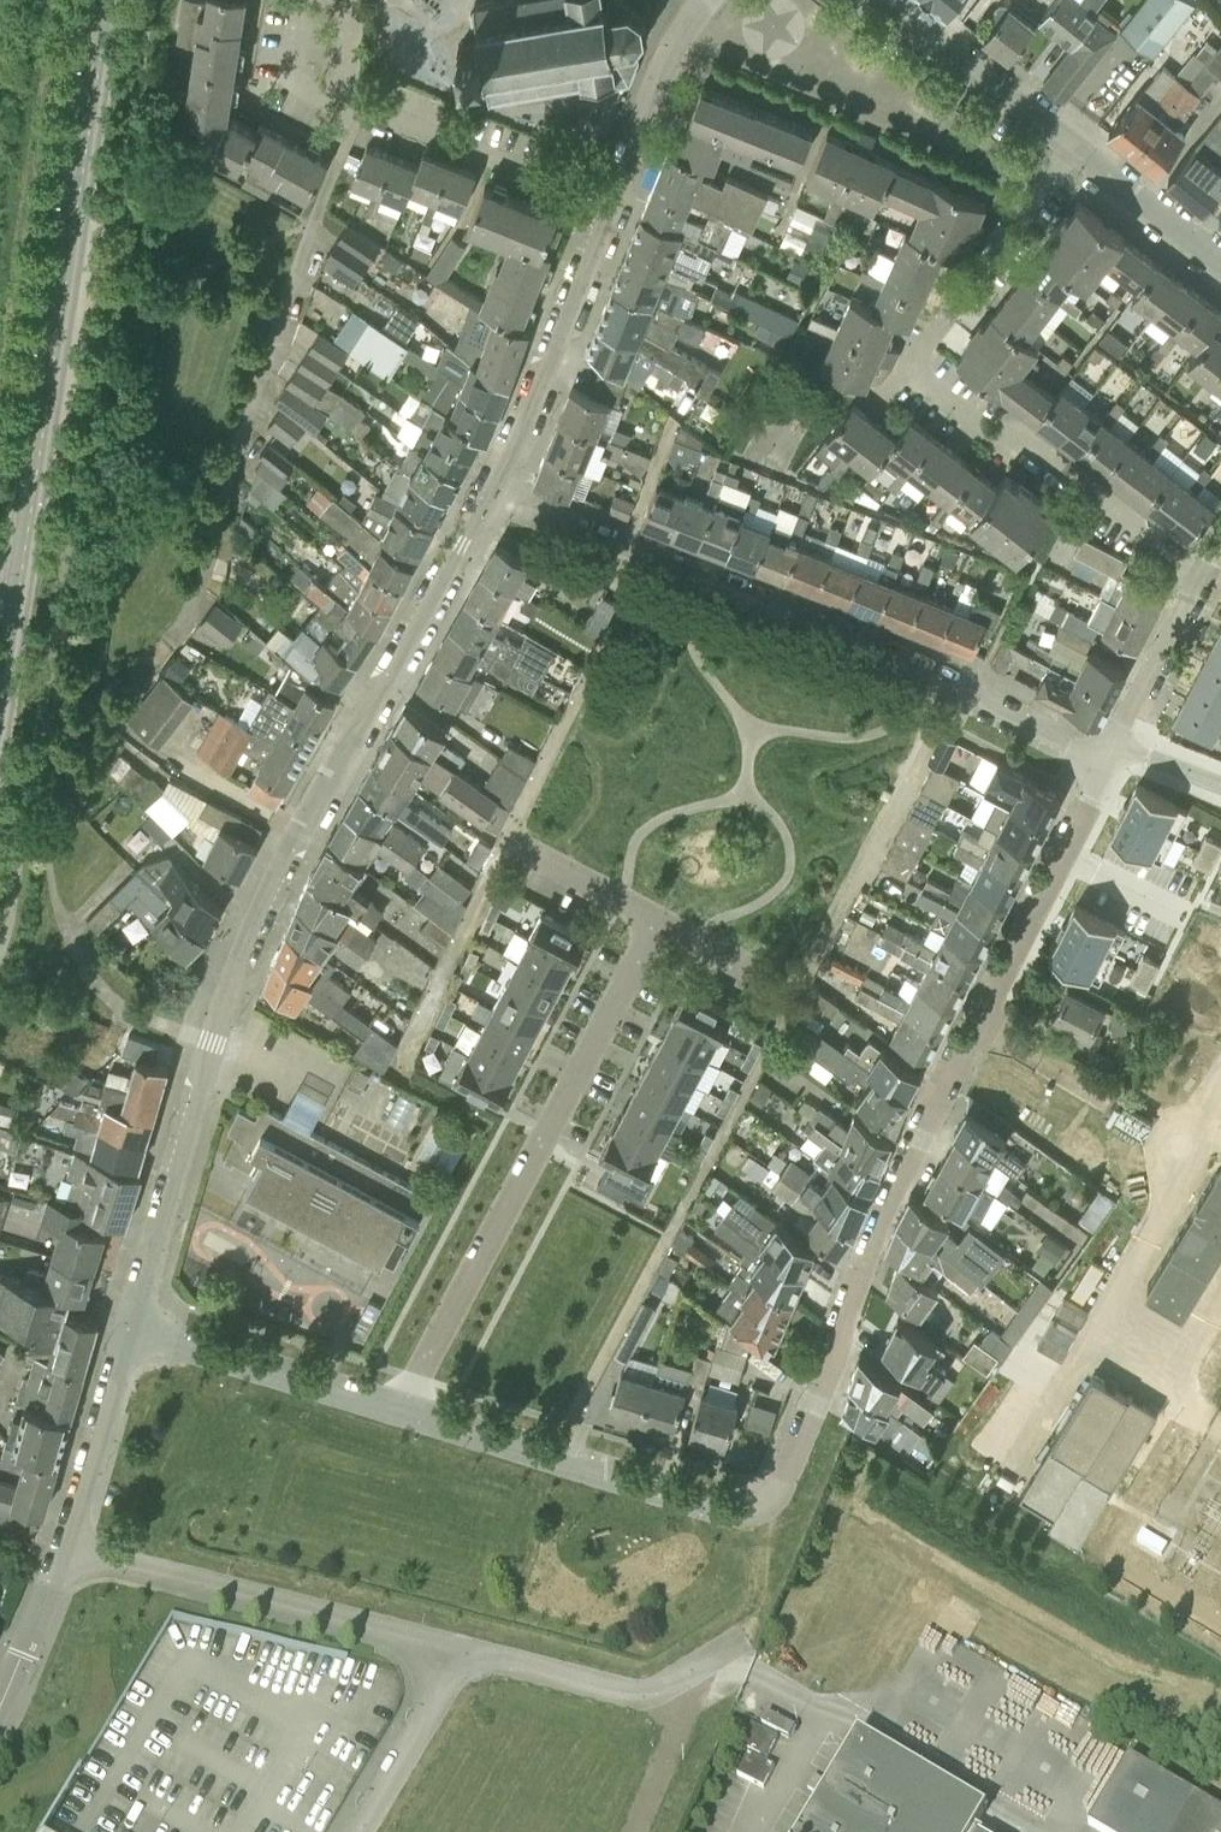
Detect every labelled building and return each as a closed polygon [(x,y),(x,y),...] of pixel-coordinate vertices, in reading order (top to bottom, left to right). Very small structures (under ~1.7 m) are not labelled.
[(300,145),(259,123),(256,129),(228,114),(235,69),(241,33),(246,0),(185,0),(181,23),(178,41),(197,44),(194,62),(189,97),(186,96),(183,112),(203,151),(226,163),(229,158),(238,163),(240,164),(243,157),(253,163),(243,182),(267,195),(274,182),(278,184),(280,182),(308,198),(328,161),(300,145)] [(475,4),(480,40),(461,44),(465,67),(467,66),(469,79),(483,96),(486,99),(488,100),(616,78),(618,85),(630,83),(639,58),(637,48),(639,47),(638,44),(646,33),(648,33),(649,31),(647,30),(644,16),(646,15),(645,14),(642,15),(632,7),(632,4),(630,4),(625,0),(497,0),(475,4)] [(949,10),(957,0),(936,0),(949,10)] [(1123,26),(1112,18),(1098,7),(1103,0),(1080,0),(1079,1),(1078,0),(1056,0),(1040,20),(1072,46),(1098,16),(1108,24),(1110,21),(1120,29),(1121,28),(1123,26)] [(1123,26),(1121,28),(1154,54),(1196,2),(1194,0),(1143,0),(1123,26)] [(997,23),(985,38),(1011,58),(1037,23),(1035,22),(1034,18),(1031,17),(1028,17),(1028,16),(1010,3),(1009,5),(1004,3),(998,5),(994,10),(994,16),(997,23)] [(1072,46),(1044,82),(1043,82),(1065,98),(1118,32),(1108,24),(1098,16),(1072,46)] [(1220,77),(1220,43),(1206,62),(1204,64),(1220,77)] [(1206,62),(1194,53),(1176,75),(1188,84),(1204,64),(1206,62)] [(1109,131),(1133,150),(1188,84),(1176,75),(1164,65),(1109,131)] [(702,84),(676,151),(706,163),(714,166),(724,142),(751,153),(756,141),(801,159),(813,128),(757,105),(756,106),(702,84)] [(1188,84),(1133,150),(1157,170),(1187,133),(1178,126),(1189,112),(1188,111),(1201,95),(1188,84)] [(1220,190),(1220,114),(1168,179),(1205,209),(1220,190)] [(807,179),(836,192),(841,194),(868,133),(860,130),(853,144),(827,133),(807,179)] [(868,133),(841,194),(845,196),(875,209),(882,192),(894,164),(895,163),(869,151),(876,137),(868,133)] [(353,180),(375,189),(379,191),(394,155),(367,144),(353,180)] [(751,233),(767,192),(759,189),(760,188),(730,175),(727,182),(703,172),(706,163),(676,151),(668,147),(652,187),(734,224),(751,233)] [(419,165),(409,189),(411,190),(430,198),(431,196),(436,198),(450,162),(424,152),(419,165)] [(383,194),(404,202),(405,203),(411,190),(409,189),(419,165),(394,155),(379,191),(375,189),(370,200),(379,204),(383,194)] [(788,192),(793,180),(757,166),(734,157),(729,169),(752,178),(788,192)] [(431,196),(430,198),(427,206),(436,210),(439,201),(462,210),(477,173),(450,162),(436,198),(431,196)] [(882,192),(921,209),(934,182),(894,164),(882,192)] [(921,209),(947,221),(961,192),(935,180),(934,182),(921,209)] [(539,284),(552,252),(557,238),(549,235),(559,212),(522,198),(486,183),(468,226),(463,234),(472,239),(478,230),(505,241),(509,242),(499,267),(497,266),(484,298),(448,275),(467,245),(452,235),(427,274),(444,285),(480,307),(494,315),(523,326),(539,284)] [(723,248),(734,224),(652,187),(642,212),(718,247),(723,248)] [(845,196),(841,194),(836,192),(831,204),(835,206),(840,208),(845,196)] [(947,221),(973,232),(986,203),(961,192),(947,221)] [(379,204),(370,200),(365,212),(375,216),(379,204)] [(1095,254),(1114,229),(1079,201),(1060,226),(1095,254)] [(825,217),(830,219),(834,221),(840,208),(835,206),(831,204),(825,217)] [(782,243),(832,264),(847,228),(798,205),(782,243)] [(422,219),(431,223),(436,210),(427,206),(422,219)] [(911,232),(936,246),(947,221),(921,209),(911,232)] [(703,280),(713,256),(718,247),(642,212),(633,235),(623,259),(664,278),(668,268),(688,278),(689,274),(703,280)] [(936,246),(944,250),(962,258),(973,232),(947,221),(936,246)] [(335,242),(328,252),(361,275),(381,246),(348,223),(335,242)] [(1078,276),(1095,254),(1060,226),(1043,249),(1076,275),(1078,276)] [(1095,254),(1106,262),(1125,238),(1123,237),(1124,236),(1114,229),(1095,254)] [(437,237),(421,231),(414,250),(430,256),(437,237)] [(894,258),(933,275),(944,250),(936,246),(911,232),(906,231),(894,258)] [(866,245),(876,249),(881,238),(872,233),(866,245)] [(1139,288),(1157,264),(1125,238),(1106,262),(1139,288)] [(1027,270),(1061,296),(1063,292),(1076,275),(1043,249),(1027,270)] [(361,275),(328,252),(324,263),(355,284),(361,275)] [(1095,254),(1078,276),(1088,285),(1106,262),(1095,254)] [(885,277),(924,294),(933,275),(894,258),(885,277)] [(613,283),(672,311),(683,286),(664,278),(623,259),(613,283)] [(1132,297),(1155,315),(1181,280),(1158,262),(1157,264),(1139,288),(1132,297)] [(885,314),(896,319),(911,325),(924,294),(885,277),(864,268),(859,277),(881,287),(873,306),(885,312),(885,314)] [(1009,293),(1043,319),(1057,300),(1067,307),(1073,300),(1063,292),(1061,296),(1027,270),(1009,293)] [(1173,328),(1166,337),(1174,343),(1181,334),(1177,330),(1203,297),(1181,280),(1155,315),(1173,328)] [(598,322),(638,339),(642,327),(672,344),(676,334),(696,342),(698,343),(705,326),(687,317),(672,311),(613,283),(606,303),(598,322)] [(716,287),(711,298),(791,335),(799,319),(735,289),(733,295),(716,287)] [(1106,298),(1117,306),(1123,298),(1112,290),(1106,298)] [(1055,328),(1044,319),(1043,319),(1009,293),(994,314),(1016,330),(1039,348),(1055,328)] [(851,297),(838,326),(839,326),(837,331),(897,357),(900,350),(885,343),(896,319),(885,314),(885,312),(873,306),(851,297)] [(1177,330),(1181,334),(1197,347),(1206,336),(1216,325),(1220,318),(1220,311),(1203,297),(1177,330)] [(410,338),(424,315),(400,300),(386,323),(410,338)] [(1073,300),(1067,307),(1077,315),(1083,307),(1073,300)] [(976,337),(998,354),(1016,330),(994,314),(976,337)] [(478,363),(509,386),(529,329),(523,326),(494,315),(492,321),(482,350),(478,363)] [(809,324),(822,330),(826,321),(813,315),(811,319),(809,324)] [(406,343),(382,327),(369,319),(350,351),(389,377),(410,346),(406,343)] [(822,330),(835,336),(837,331),(839,326),(838,326),(826,321),(822,330)] [(666,381),(673,369),(635,345),(638,339),(598,322),(588,345),(603,357),(595,381),(622,392),(628,378),(629,378),(636,361),(666,381)] [(1216,325),(1206,336),(1220,347),(1220,329),(1216,325)] [(705,326),(698,343),(697,345),(732,361),(739,341),(705,326)] [(698,384),(709,367),(688,354),(672,344),(642,327),(638,339),(635,345),(686,377),(698,384)] [(1100,339),(1108,345),(1115,336),(1107,329),(1100,339)] [(1021,372),(1023,371),(1033,357),(1039,348),(1016,330),(998,354),(1021,372)] [(309,347),(339,368),(350,351),(319,331),(318,333),(309,347)] [(897,357),(837,331),(835,336),(822,365),(867,385),(879,359),(893,365),(897,357)] [(1210,376),(1220,362),(1220,347),(1206,336),(1197,347),(1189,359),(1210,376)] [(958,360),(980,377),(998,354),(976,337),(958,360)] [(1162,349),(1166,352),(1174,343),(1166,337),(1158,347),(1162,349)] [(499,413),(509,386),(478,363),(450,345),(441,365),(468,379),(462,390),(499,413)] [(1087,355),(1095,361),(1103,351),(1095,345),(1087,355)] [(328,385),(339,368),(309,347),(298,364),(328,385)] [(441,365),(420,352),(413,363),(435,379),(441,365)] [(980,377),(1003,395),(1021,372),(998,354),(980,377)] [(1057,362),(1067,370),(1073,362),(1063,354),(1057,362)] [(1037,423),(1037,421),(1048,407),(1056,396),(1031,377),(1041,363),(1033,357),(1023,371),(1021,372),(1003,395),(1002,396),(1012,403),(1029,417),(1037,423)] [(1210,376),(1220,384),(1220,362),(1210,376)] [(328,385),(298,364),(287,381),(316,402),(328,385)] [(468,379),(441,365),(435,379),(423,398),(433,405),(481,436),(488,440),(499,413),(462,390),(468,379)] [(709,367),(698,384),(708,391),(709,390),(721,371),(710,365),(709,367)] [(275,400),(283,407),(306,425),(315,432),(329,411),(316,402),(287,381),(286,382),(279,394),(275,400)] [(560,417),(599,433),(610,438),(626,445),(631,433),(615,427),(622,409),(616,407),(622,392),(595,381),(590,394),(572,387),(560,417)] [(329,411),(340,393),(328,385),(316,402),(329,411)] [(1037,421),(1059,438),(1085,404),(1063,387),(1056,396),(1048,407),(1037,421)] [(1118,416),(1126,406),(1118,400),(1110,409),(1118,416)] [(826,436),(845,451),(848,454),(874,420),(852,403),(826,436)] [(1082,455),(1107,422),(1103,418),(1085,404),(1059,438),(1082,455)] [(471,455),(481,436),(433,405),(423,425),(471,455)] [(290,444),(306,425),(283,407),(268,426),(290,444)] [(1103,471),(1129,438),(1112,424),(1118,416),(1110,409),(1103,418),(1107,422),(1082,455),(1103,471)] [(546,450),(582,465),(589,446),(620,458),(641,474),(649,463),(652,455),(626,445),(610,438),(599,433),(560,417),(546,450)] [(896,436),(885,453),(881,459),(897,473),(902,466),(905,469),(932,434),(910,418),(896,436)] [(845,451),(838,460),(846,467),(853,458),(871,471),(881,459),(885,453),(896,436),(874,420),(848,454),(845,451)] [(462,474),(471,455),(423,425),(413,444),(462,474)] [(1165,436),(1164,435),(1161,433),(1153,443),(1161,449),(1169,439),(1165,436)] [(897,473),(896,475),(905,481),(910,473),(927,486),(954,452),(932,434),(905,469),(902,466),(897,473)] [(688,459),(698,463),(703,449),(675,438),(670,450),(680,464),(688,459)] [(1124,488),(1150,454),(1147,451),(1129,438),(1103,471),(1124,488)] [(261,453),(266,457),(285,473),(295,461),(271,440),(261,453)] [(1146,505),(1172,471),(1155,458),(1161,449),(1153,443),(1147,451),(1150,454),(1124,488),(1146,505)] [(450,496),(462,474),(413,444),(400,466),(450,496)] [(582,465),(546,450),(535,479),(570,493),(582,465)] [(946,500),(948,502),(974,467),(954,452),(927,486),(946,500)] [(290,477),(285,473),(266,457),(256,469),(280,489),(281,487),(290,477)] [(839,476),(846,467),(838,460),(831,470),(834,473),(839,476)] [(450,496),(400,466),(393,478),(388,489),(383,495),(397,502),(421,516),(424,511),(438,519),(450,496)] [(1213,473),(1209,469),(1205,466),(1197,476),(1206,483),(1213,473)] [(831,470),(827,467),(815,483),(824,486),(834,473),(831,470)] [(939,509),(947,515),(954,506),(971,519),(997,485),(974,467),(948,502),(946,500),(939,509)] [(274,509),(288,493),(281,487),(280,489),(256,469),(251,489),(274,509)] [(737,484),(740,476),(734,474),(727,471),(723,481),(736,486),(737,484)] [(1198,492),(1206,483),(1197,476),(1190,485),(1172,471),(1146,505),(1168,522),(1194,489),(1198,492)] [(979,526),(994,538),(1030,492),(1006,474),(997,485),(971,519),(972,520),(979,526)] [(896,491),(905,481),(896,475),(888,485),(891,487),(892,488),(896,491)] [(708,492),(717,495),(723,481),(713,477),(708,492)] [(643,522),(671,533),(686,494),(658,483),(643,522)] [(756,566),(786,578),(799,544),(804,530),(803,530),(818,493),(808,489),(792,531),(773,523),(771,529),(756,566)] [(1217,506),(1198,492),(1194,489),(1168,522),(1191,540),(1217,506)] [(384,540),(386,535),(420,553),(435,524),(421,516),(397,502),(383,495),(376,492),(366,510),(361,519),(384,540)] [(1030,492),(994,538),(986,548),(1015,559),(1053,510),(1030,492)] [(610,509),(629,516),(635,500),(617,493),(610,509)] [(698,544),(714,505),(704,501),(686,494),(671,533),(698,544)] [(759,505),(761,498),(751,494),(746,506),(756,511),(759,505)] [(746,506),(730,500),(717,495),(714,505),(698,544),(727,555),(741,518),(746,506)] [(370,565),(405,583),(416,562),(382,542),(384,540),(361,519),(334,496),(320,512),(351,536),(347,543),(370,565)] [(939,525),(947,515),(939,509),(931,518),(934,520),(939,525)] [(251,539),(259,529),(242,516),(238,533),(251,539)] [(771,529),(753,521),(741,518),(727,555),(756,566),(771,529)] [(842,530),(831,526),(826,539),(837,543),(842,530)] [(1099,594),(1115,603),(1151,621),(1165,595),(1122,572),(1128,560),(1083,537),(1074,553),(1110,572),(1099,594)] [(857,551),(868,555),(874,542),(872,541),(863,538),(857,551)] [(337,553),(347,561),(341,570),(358,588),(392,607),(405,583),(370,565),(347,543),(337,553)] [(818,591),(850,603),(863,569),(868,555),(857,551),(837,543),(832,556),(818,591)] [(526,596),(528,597),(537,582),(522,574),(529,563),(497,544),(482,571),(514,590),(526,596)] [(818,591),(832,556),(799,544),(786,578),(818,591)] [(1145,553),(1134,548),(1128,559),(1139,565),(1145,553)] [(888,564),(899,569),(904,555),(893,550),(888,564)] [(880,615),(894,581),(899,569),(888,564),(884,563),(880,575),(863,569),(850,603),(880,615)] [(918,577),(930,582),(935,567),(923,563),(918,577)] [(334,574),(332,573),(323,583),(333,591),(379,630),(380,630),(392,607),(358,588),(341,570),(338,568),(334,574)] [(467,598),(501,618),(514,590),(482,571),(467,598)] [(323,583),(313,575),(303,587),(323,604),(333,591),(323,583)] [(880,615),(910,627),(924,593),(894,581),(880,615)] [(379,630),(333,591),(323,604),(321,606),(348,630),(340,643),(359,660),(379,630)] [(910,627),(943,640),(956,606),(924,593),(910,627)] [(584,630),(599,638),(618,602),(603,595),(584,630)] [(528,597),(526,596),(519,607),(534,616),(541,605),(528,597)] [(452,625),(541,677),(555,652),(526,636),(520,646),(494,631),(501,618),(467,598),(452,625)] [(956,606),(943,640),(973,652),(985,621),(994,625),(1001,609),(976,599),(971,612),(956,606)] [(226,641),(240,622),(216,603),(201,622),(226,641)] [(1151,621),(1115,603),(1102,628),(1137,648),(1151,621)] [(312,618),(295,637),(280,653),(283,656),(293,664),(329,691),(333,694),(341,682),(342,683),(359,660),(340,643),(348,630),(321,606),(311,618),(312,618)] [(1063,623),(1093,639),(1099,625),(1069,610),(1063,623)] [(265,611),(256,624),(270,633),(278,621),(265,611)] [(1086,652),(1093,639),(1063,623),(1056,636),(1086,652)] [(533,692),(541,677),(452,625),(436,652),(470,672),(477,660),(533,692)] [(267,641),(251,627),(242,639),(258,652),(267,641)] [(1220,660),(1220,634),(1219,632),(1208,653),(1220,660)] [(1063,701),(1077,676),(1023,648),(1004,637),(990,663),(1004,671),(1013,657),(1044,674),(1037,688),(1063,702),(1063,701)] [(1023,648),(1077,676),(1113,695),(1127,669),(1089,649),(1081,665),(1048,648),(1029,638),(1023,648)] [(470,672),(436,652),(419,682),(464,708),(481,678),(470,672)] [(1208,653),(1197,674),(1220,686),(1220,660),(1208,653)] [(325,695),(329,691),(293,664),(277,691),(325,719),(335,701),(325,695)] [(1220,713),(1220,686),(1197,674),(1186,695),(1220,713)] [(128,720),(159,744),(194,698),(164,675),(128,720)] [(1077,676),(1063,701),(1100,721),(1113,695),(1077,676)] [(276,807),(304,757),(325,719),(277,691),(269,687),(261,702),(250,694),(236,719),(224,712),(224,713),(220,711),(198,751),(226,767),(231,770),(237,760),(243,751),(263,762),(250,785),(246,782),(243,788),(276,807)] [(1186,695),(1174,719),(1212,739),(1219,726),(1220,726),(1220,713),(1186,695)] [(456,768),(458,769),(466,758),(447,744),(445,747),(440,743),(447,733),(407,704),(394,726),(434,753),(456,768)] [(374,760),(413,787),(434,753),(394,726),(374,760)] [(928,761),(934,765),(945,770),(946,768),(958,742),(943,734),(942,734),(928,761)] [(536,759),(508,744),(500,757),(527,776),(536,759)] [(500,757),(481,786),(510,809),(527,776),(500,757)] [(361,784),(396,810),(442,842),(451,828),(421,807),(419,810),(404,799),(413,787),(374,760),(361,784)] [(997,797),(1047,821),(1061,795),(1026,777),(1027,775),(999,762),(988,782),(984,790),(997,797)] [(934,765),(921,789),(948,803),(962,778),(959,776),(945,770),(934,765)] [(456,768),(440,792),(439,794),(482,824),(484,821),(498,832),(510,809),(481,786),(458,769),(456,768)] [(152,779),(135,796),(148,808),(147,810),(170,834),(171,833),(172,834),(174,832),(175,833),(193,815),(167,788),(164,791),(152,779)] [(347,808),(415,861),(427,870),(437,858),(429,853),(430,852),(425,848),(427,845),(390,818),(396,810),(361,784),(347,808)] [(1122,815),(1112,835),(1114,837),(1151,856),(1152,855),(1162,861),(1162,860),(1188,810),(1178,805),(1178,804),(1138,784),(1128,804),(1124,802),(1119,814),(1122,815)] [(908,815),(934,829),(940,818),(948,803),(921,789),(908,815)] [(1034,846),(1047,821),(997,797),(985,821),(1034,846)] [(199,813),(220,824),(213,836),(203,855),(240,875),(257,844),(254,842),(234,831),(242,816),(207,798),(199,813)] [(142,859),(161,842),(129,805),(110,822),(142,859)] [(408,871),(415,861),(347,808),(332,834),(368,861),(374,853),(372,852),(376,847),(408,871)] [(934,829),(908,815),(895,840),(921,853),(934,829)] [(242,816),(234,831),(254,842),(263,828),(242,816)] [(1034,846),(985,821),(977,838),(940,818),(934,829),(959,842),(1021,873),(1034,846)] [(1206,835),(1200,848),(1208,852),(1215,839),(1206,835)] [(310,874),(375,923),(384,909),(351,885),(358,876),(366,866),(329,839),(310,874)] [(1208,852),(1217,857),(1220,849),(1220,842),(1215,839),(1208,852)] [(913,870),(921,853),(895,840),(881,866),(909,879),(913,870)] [(1008,898),(1021,873),(959,842),(954,852),(979,865),(971,879),(1008,898)] [(1200,848),(1194,861),(1202,865),(1208,852),(1200,848)] [(1208,852),(1202,865),(1211,870),(1217,857),(1208,852)] [(137,869),(206,938),(222,909),(171,858),(144,863),(137,869)] [(462,899),(472,886),(440,862),(431,875),(462,899)] [(189,954),(206,938),(137,869),(88,919),(98,931),(128,902),(151,925),(155,921),(189,954)] [(925,877),(913,870),(909,879),(922,887),(994,925),(1008,898),(971,879),(960,873),(951,889),(925,877)] [(452,911),(462,899),(431,875),(428,873),(418,885),(452,911)] [(368,931),(375,923),(310,874),(298,901),(369,952),(379,938),(368,931)] [(982,949),(994,925),(922,887),(917,898),(939,909),(931,924),(982,949)] [(1208,905),(1220,910),(1220,900),(1211,896),(1210,899),(1208,905)] [(358,967),(369,952),(298,901),(287,927),(323,953),(329,945),(358,967)] [(502,905),(493,901),(487,914),(496,918),(502,905)] [(1060,935),(1050,956),(1090,976),(1100,981),(1126,930),(1116,925),(1079,906),(1076,904),(1066,924),(1063,923),(1057,934),(1060,935)] [(575,960),(587,935),(543,911),(529,936),(531,937),(573,959),(575,960)] [(496,918),(487,914),(481,927),(490,931),(496,918)] [(445,946),(452,931),(431,915),(421,928),(445,946)] [(968,976),(982,949),(931,924),(923,940),(889,922),(884,932),(885,933),(968,976)] [(276,954),(341,1000),(344,995),(340,992),(344,986),(326,972),(333,962),(323,953),(287,927),(276,954)] [(955,1001),(968,976),(885,933),(880,944),(925,967),(917,981),(955,1001)] [(561,982),(573,959),(531,937),(519,960),(561,982)] [(465,961),(474,965),(480,952),(471,948),(465,961)] [(341,1000),(276,954),(265,980),(297,1004),(306,993),(365,1036),(353,1052),(384,1069),(398,1043),(341,1000)] [(1144,955),(1137,968),(1146,972),(1152,959),(1144,955)] [(1152,959),(1146,972),(1154,976),(1161,963),(1152,959)] [(549,1006),(561,982),(519,960),(506,983),(549,1006)] [(474,965),(465,961),(459,974),(468,978),(474,965)] [(1137,968),(1130,980),(1139,985),(1146,972),(1137,968)] [(1146,972),(1139,985),(1147,989),(1154,976),(1146,972)] [(942,1027),(955,1001),(917,981),(917,982),(905,976),(898,991),(867,974),(861,983),(860,986),(942,1027)] [(549,1006),(506,983),(494,1007),(536,1029),(549,1006)] [(828,1021),(840,1004),(813,984),(801,1002),(828,1021)] [(923,1064),(942,1027),(860,986),(855,995),(898,1018),(891,1034),(893,1035),(890,1040),(923,1064)] [(720,1037),(733,1012),(688,988),(674,1013),(676,1013),(718,1036),(720,1037)] [(1054,1016),(1092,1035),(1106,1008),(1068,989),(1054,1016)] [(443,1009),(451,1013),(457,1000),(449,996),(443,1009)] [(536,1029),(494,1007),(481,1030),(524,1052),(536,1029)] [(451,1013),(443,1009),(436,1022),(445,1026),(451,1013)] [(664,1036),(706,1059),(718,1036),(676,1013),(664,1036)] [(513,1074),(524,1052),(481,1030),(470,1052),(468,1051),(468,1053),(513,1077),(514,1075),(513,1074)] [(432,1032),(426,1045),(434,1049),(440,1036),(432,1032)] [(128,1036),(123,1052),(137,1057),(155,1062),(160,1045),(128,1036)] [(651,1059),(694,1082),(706,1059),(664,1036),(651,1059)] [(844,1050),(908,1096),(920,1073),(881,1046),(881,1047),(870,1038),(861,1051),(849,1043),(844,1050)] [(757,1056),(764,1044),(755,1039),(748,1052),(757,1056)] [(1094,1047),(1086,1061),(1110,1075),(1118,1061),(1094,1047)] [(896,1126),(908,1096),(844,1050),(835,1062),(847,1071),(839,1084),(856,1098),(896,1126)] [(742,1064),(750,1069),(757,1056),(748,1052),(742,1064)] [(501,1100),(513,1077),(468,1053),(455,1076),(501,1100)] [(77,1092),(154,1116),(168,1065),(155,1062),(137,1057),(131,1077),(108,1071),(106,1081),(92,1077),(77,1092)] [(639,1082),(682,1105),(694,1082),(651,1059),(639,1082)] [(627,1105),(669,1128),(682,1105),(639,1082),(627,1105)] [(733,1102),(740,1090),(731,1085),(724,1098),(733,1102)] [(147,1138),(154,1116),(77,1092),(75,1094),(79,1095),(73,1105),(60,1101),(52,1109),(147,1138)] [(717,1110),(726,1115),(733,1102),(724,1098),(717,1110)] [(615,1128),(657,1151),(669,1128),(627,1105),(615,1128)] [(810,1118),(880,1167),(891,1138),(889,1137),(853,1112),(846,1127),(819,1106),(810,1118)] [(393,1266),(431,1195),(307,1128),(310,1122),(289,1111),(286,1116),(273,1109),(272,1111),(274,1112),(268,1123),(239,1107),(229,1126),(238,1131),(225,1155),(255,1171),(247,1186),(393,1266)] [(1012,1151),(1009,1155),(1000,1149),(1008,1138),(967,1107),(955,1130),(958,1132),(994,1159),(1016,1174),(1019,1176),(1029,1163),(1012,1151)] [(15,1113),(0,1108),(0,1122),(5,1123),(11,1125),(15,1113)] [(140,1164),(147,1138),(52,1109),(50,1110),(69,1116),(65,1129),(95,1138),(92,1149),(140,1164)] [(880,1168),(880,1167),(810,1118),(803,1129),(837,1154),(828,1166),(867,1193),(880,1168)] [(21,1128),(0,1125),(0,1142),(18,1145),(21,1128)] [(600,1153),(645,1177),(659,1152),(657,1151),(615,1128),(613,1128),(600,1153)] [(706,1132),(699,1144),(708,1148),(715,1136),(706,1132)] [(982,1182),(994,1159),(958,1132),(943,1160),(982,1182)] [(692,1157),(701,1162),(708,1148),(699,1144),(692,1157)] [(65,1204),(94,1213),(126,1224),(142,1173),(75,1152),(67,1176),(73,1178),(65,1204)] [(866,1194),(867,1193),(828,1166),(820,1160),(811,1171),(792,1157),(780,1174),(856,1227),(868,1195),(866,1194)] [(1184,1308),(1220,1247),(1220,1159),(1145,1285),(1184,1308)] [(996,1194),(982,1182),(943,1160),(926,1190),(966,1212),(967,1210),(983,1218),(996,1194)] [(855,1228),(856,1227),(780,1174),(770,1186),(801,1209),(793,1220),(804,1230),(837,1253),(855,1228)] [(1008,1201),(1016,1191),(1002,1181),(994,1191),(1008,1201)] [(1102,1187),(1083,1216),(1098,1226),(1118,1197),(1102,1187)] [(897,1219),(978,1281),(979,1280),(982,1283),(1006,1253),(969,1227),(959,1240),(944,1229),(950,1222),(911,1192),(897,1219)] [(9,1196),(0,1193),(0,1225),(9,1196)] [(94,1213),(65,1204),(49,1198),(41,1222),(61,1228),(53,1253),(94,1267),(105,1232),(89,1227),(94,1213)] [(1044,1198),(1034,1213),(1073,1236),(1082,1221),(1044,1198)] [(724,1216),(805,1274),(816,1249),(777,1219),(767,1211),(759,1220),(734,1202),(724,1216)] [(795,1299),(805,1274),(724,1216),(715,1227),(746,1250),(739,1259),(744,1263),(795,1299)] [(971,1291),(978,1281),(897,1219),(888,1244),(903,1256),(900,1260),(919,1275),(931,1260),(971,1291)] [(681,1226),(673,1242),(683,1250),(692,1241),(695,1236),(681,1226)] [(709,1268),(715,1259),(692,1241),(684,1251),(708,1269),(709,1268)] [(658,1269),(669,1277),(679,1258),(667,1251),(658,1269)] [(25,1281),(72,1294),(86,1298),(94,1268),(52,1254),(48,1271),(29,1266),(25,1281)] [(919,1275),(900,1260),(889,1288),(922,1313),(940,1290),(919,1275)] [(785,1323),(795,1299),(744,1263),(729,1282),(732,1286),(785,1323)] [(84,1369),(99,1319),(67,1310),(72,1294),(25,1281),(0,1273),(0,1314),(35,1325),(27,1350),(31,1352),(84,1369)] [(777,1340),(785,1323),(732,1286),(717,1306),(730,1316),(731,1318),(732,1317),(736,1320),(768,1344),(773,1337),(777,1340)] [(648,1302),(643,1299),(613,1355),(627,1363),(631,1354),(657,1307),(648,1302)] [(1031,1319),(1019,1311),(1002,1335),(1013,1344),(1031,1319)] [(945,1349),(927,1336),(899,1315),(884,1347),(934,1383),(925,1395),(937,1403),(955,1378),(946,1372),(946,1371),(936,1363),(945,1349)] [(747,1354),(752,1338),(724,1317),(716,1344),(747,1354)] [(1003,1358),(1013,1344),(1002,1335),(993,1329),(982,1344),(976,1340),(965,1356),(991,1375),(1003,1358)] [(26,1402),(71,1415),(84,1369),(31,1352),(28,1356),(33,1360),(27,1381),(23,1379),(16,1399),(26,1402)] [(851,1381),(898,1414),(903,1406),(924,1421),(934,1407),(860,1352),(851,1381)] [(674,1428),(687,1388),(688,1381),(704,1385),(712,1358),(696,1353),(692,1367),(661,1357),(660,1362),(655,1378),(642,1418),(674,1428)] [(660,1362),(631,1354),(627,1363),(625,1369),(622,1368),(610,1408),(642,1418),(655,1378),(660,1362)] [(1083,1469),(1112,1487),(1158,1411),(1128,1393),(1127,1395),(1093,1374),(1050,1445),(1084,1466),(1083,1469)] [(858,1413),(893,1439),(906,1421),(898,1414),(851,1381),(843,1402),(858,1413)] [(702,1393),(690,1432),(725,1443),(730,1424),(732,1425),(738,1404),(702,1393)] [(755,1400),(750,1424),(773,1428),(778,1405),(755,1400)] [(7,1444),(59,1458),(71,1415),(26,1402),(21,1420),(14,1418),(7,1444)] [(938,1446),(919,1432),(912,1442),(930,1456),(938,1446)] [(45,1510),(59,1458),(7,1444),(5,1443),(0,1461),(10,1464),(7,1476),(0,1474),(2,1469),(0,1468),(0,1497),(45,1510)] [(1052,1494),(1037,1517),(1069,1537),(1084,1515),(1052,1494)] [(768,1713),(765,1724),(793,1734),(797,1724),(768,1713)] [(976,1829),(987,1811),(859,1736),(802,1831),(982,1831),(976,1829)] [(1128,1757),(1088,1825),(1099,1831),(1220,1831),(1220,1812),(1128,1757)]
